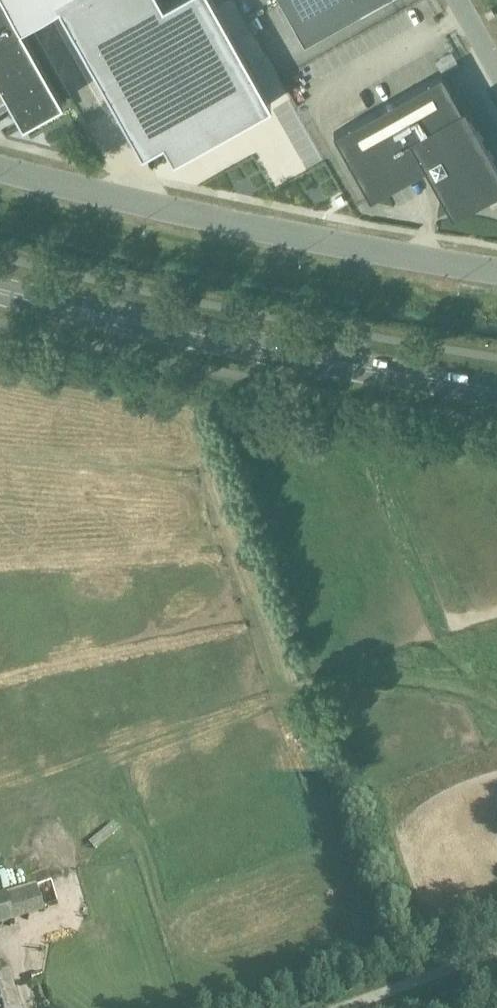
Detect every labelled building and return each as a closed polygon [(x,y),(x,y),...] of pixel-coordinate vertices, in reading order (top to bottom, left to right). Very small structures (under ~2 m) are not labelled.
[(2,97),(6,94),(16,112),(17,112),(23,123),(34,117),(35,117),(63,101),(21,26),(28,22),(49,11),(56,6),(59,5),(67,18),(131,133),(142,153),(164,141),(174,159),(272,104),(214,0),(168,0),(163,3),(162,0),(0,0),(0,98),(2,97)] [(304,40),(361,9),(377,0),(282,0),(304,40)] [(442,72),(334,132),(370,197),(426,166),(431,176),(433,174),(454,211),(485,193),(487,196),(496,190),(496,163),(464,105),(461,107),(442,72)] [(19,923),(45,915),(36,887),(10,895),(19,923)] [(13,923),(4,896),(0,897),(0,927),(13,923)] [(8,975),(0,978),(0,1007),(19,1007),(8,975)]
